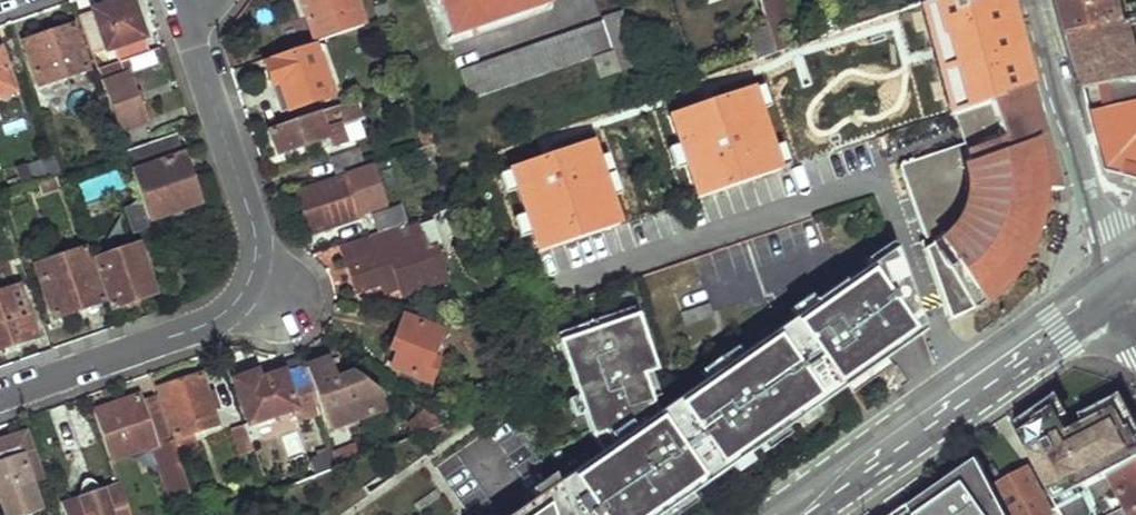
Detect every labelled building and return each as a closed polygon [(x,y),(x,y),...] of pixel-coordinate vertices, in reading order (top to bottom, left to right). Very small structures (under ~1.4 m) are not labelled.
[(136,0),(126,0),(97,10),(93,0),(78,0),(71,2),(95,71),(153,51),(136,0)] [(301,3),(315,45),(364,27),(353,0),(308,0),(301,3)] [(449,41),(547,7),(545,0),(435,0),(449,41)] [(776,55),(794,49),(778,0),(762,0),(758,2),(776,55)] [(971,39),(1015,26),(1008,0),(933,0),(851,29),(838,34),(845,54),(883,43),(881,35),(911,26),(913,32),(963,15),(971,39)] [(1068,35),(1135,21),(1135,8),(1120,10),(1117,0),(1059,0),(1068,35)] [(620,14),(602,20),(603,24),(613,53),(594,60),(600,79),(638,66),(620,14)] [(396,32),(392,17),(380,22),(384,35),(396,32)] [(1068,35),(1083,89),(1089,111),(1135,101),(1135,21),(1068,35)] [(603,24),(459,70),(471,102),(594,60),(613,53),(603,24)] [(72,29),(22,45),(36,88),(87,72),(72,29)] [(944,105),(922,111),(926,123),(955,114),(1032,88),(1017,33),(921,66),(925,75),(969,62),(975,79),(941,89),(944,105)] [(314,52),(267,69),(274,92),(281,89),(290,115),(332,100),(314,52)] [(0,55),(0,98),(14,93),(0,55)] [(99,73),(118,131),(116,132),(123,153),(149,144),(122,64),(99,73)] [(956,294),(968,314),(972,312),(985,305),(996,298),(1008,288),(1017,277),(1026,264),(1033,251),(1039,236),(1042,221),(1044,206),(1043,194),(1060,194),(1032,88),(955,114),(966,146),(901,168),(925,243),(919,245),(938,301),(942,300),(948,298),(952,296),(956,294)] [(1089,111),(1105,169),(1122,175),(1128,159),(1135,162),(1135,101),(1089,111)] [(352,107),(273,134),(282,156),(327,140),(330,150),(349,144),(345,127),(356,123),(352,107)] [(197,205),(175,139),(124,157),(148,223),(197,205)] [(359,152),(334,159),(340,177),(366,168),(359,152)] [(37,183),(61,175),(56,162),(33,169),(37,183)] [(65,186),(61,175),(37,183),(41,195),(65,186)] [(355,199),(350,178),(339,181),(345,203),(355,199)] [(339,181),(298,193),(312,235),(361,218),(355,199),(345,203),(339,181)] [(136,206),(123,212),(132,235),(146,229),(136,206)] [(387,206),(367,213),(374,235),(396,227),(387,206)] [(378,250),(357,258),(369,290),(382,285),(396,280),(398,288),(401,296),(450,279),(439,247),(431,250),(425,234),(402,241),(397,227),(396,227),(374,235),(375,238),(378,250)] [(6,277),(23,270),(12,238),(0,243),(0,262),(6,277)] [(375,238),(342,249),(346,262),(357,258),(378,250),(375,238)] [(141,246),(94,262),(111,310),(157,295),(141,246)] [(84,251),(36,267),(53,322),(102,304),(84,251)] [(862,375),(864,377),(882,364),(881,362),(920,334),(898,262),(875,278),(873,275),(845,294),(844,292),(815,313),(816,315),(794,330),(800,338),(786,348),(780,340),(690,404),(694,409),(662,432),(658,426),(645,387),(659,383),(641,330),(565,356),(593,440),(606,436),(611,450),(572,478),(576,483),(559,495),(566,514),(664,514),(688,498),(686,496),(700,486),(702,489),(728,470),(729,472),(748,458),(746,457),(793,424),(794,426),(812,413),(811,412),(862,375)] [(398,288),(396,280),(382,285),(385,293),(398,288)] [(36,336),(17,287),(0,292),(0,348),(36,336)] [(942,300),(938,301),(945,324),(949,323),(956,320),(963,316),(968,314),(956,294),(952,296),(948,298),(942,300)] [(439,332),(401,320),(395,342),(400,342),(393,373),(431,387),(439,356),(433,354),(439,332)] [(234,382),(248,424),(246,426),(252,442),(263,439),(257,423),(274,417),(277,423),(316,409),(302,367),(297,368),(294,362),(279,366),(281,375),(259,383),(255,375),(234,382)] [(327,362),(308,371),(321,407),(332,404),(341,427),(383,413),(377,393),(349,378),(334,383),(327,362)] [(159,391),(177,440),(173,441),(179,461),(189,455),(188,437),(218,425),(201,377),(159,391)] [(1135,451),(1135,430),(1114,392),(1069,415),(1052,385),(1006,415),(1049,499),(1107,468),(1135,451)] [(482,387),(467,394),(474,406),(487,397),(482,387)] [(138,398),(93,412),(113,466),(153,449),(172,502),(190,494),(179,461),(173,441),(158,395),(140,403),(138,398)] [(233,430),(241,457),(255,452),(252,442),(246,426),(233,430)] [(400,443),(395,430),(332,454),(334,460),(338,471),(400,443)] [(437,461),(463,514),(466,514),(521,489),(495,433),(437,461)] [(0,446),(0,504),(5,514),(46,514),(35,485),(38,483),(23,437),(0,446)] [(1107,468),(1129,507),(1115,514),(1135,514),(1135,451),(1107,468)] [(267,485),(271,495),(338,471),(334,460),(267,485)] [(909,514),(1008,514),(982,464),(909,514)] [(1000,488),(1013,514),(1054,514),(1030,472),(1000,488)] [(557,488),(559,495),(576,483),(572,478),(557,488)] [(68,514),(130,514),(119,487),(102,492),(99,487),(92,484),(83,487),(80,496),(81,501),(65,507),(68,514)] [(559,495),(557,488),(519,514),(566,514),(559,495)]
